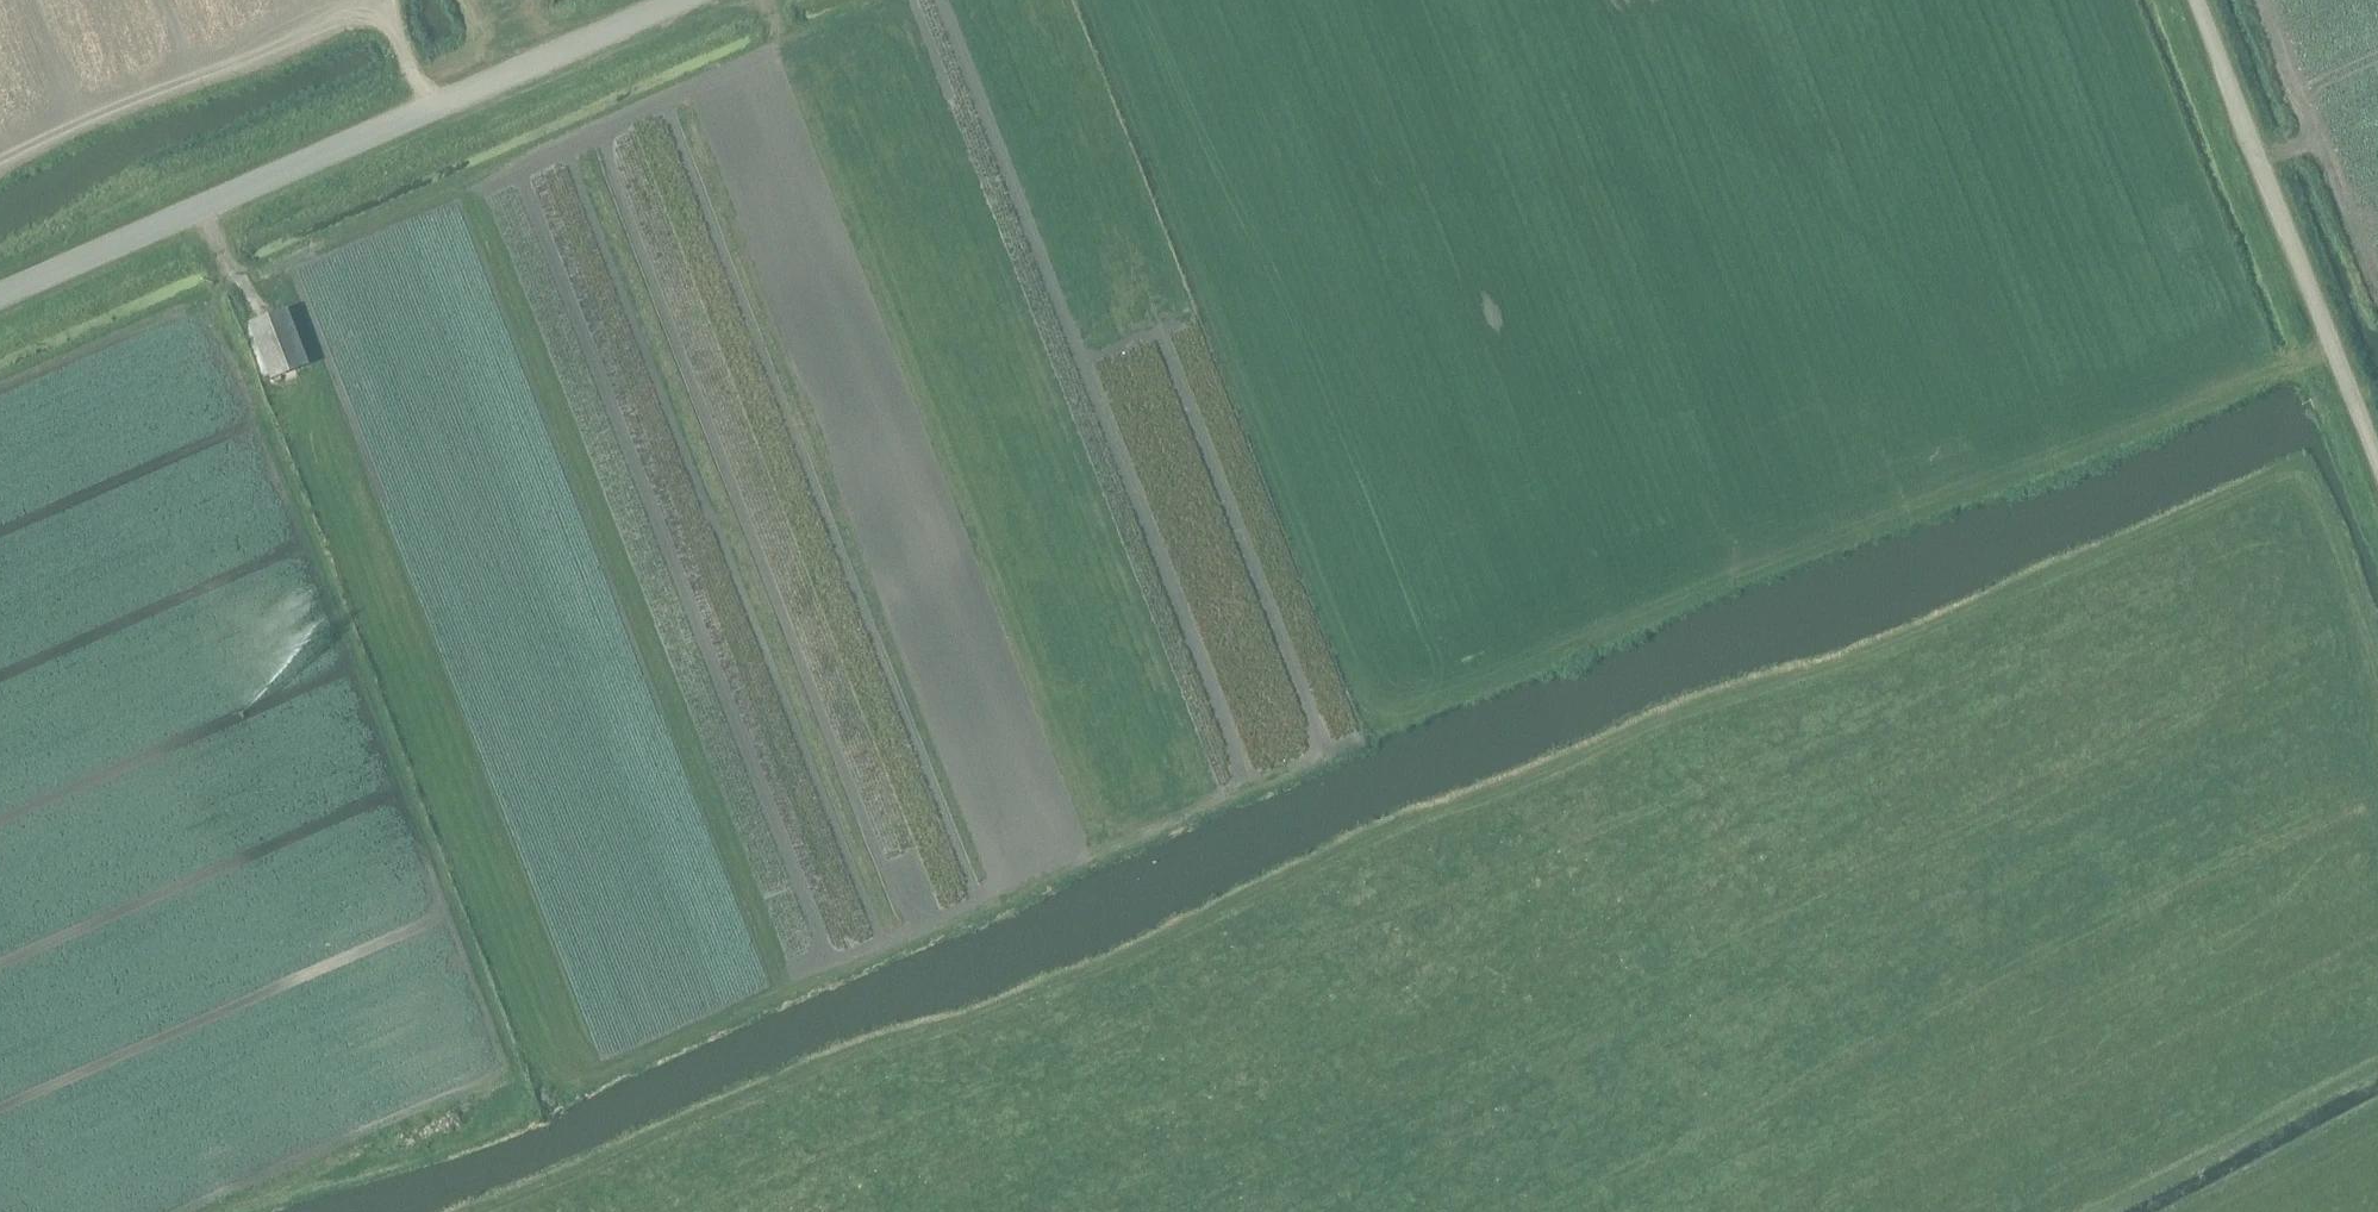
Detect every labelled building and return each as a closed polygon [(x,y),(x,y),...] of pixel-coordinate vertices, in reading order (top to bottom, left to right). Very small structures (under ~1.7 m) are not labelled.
[(250,323),(269,374),(304,362),(286,309),(250,323)]
